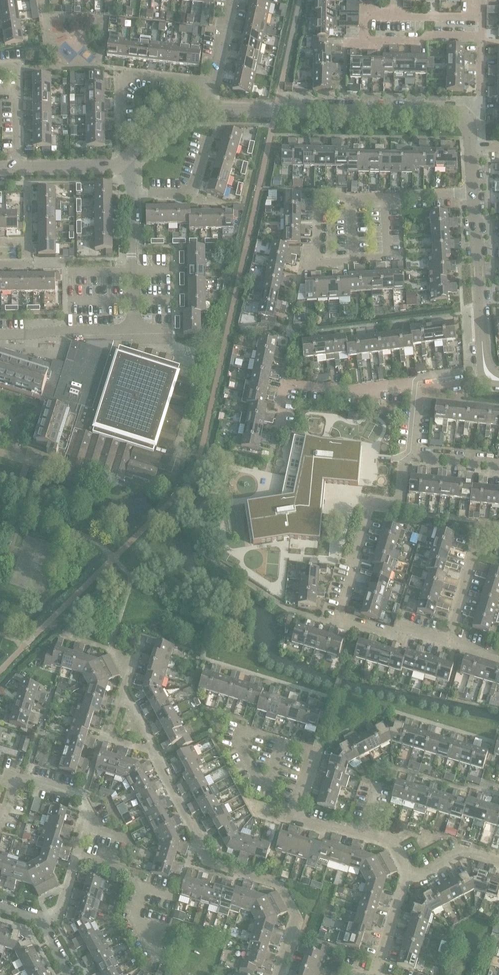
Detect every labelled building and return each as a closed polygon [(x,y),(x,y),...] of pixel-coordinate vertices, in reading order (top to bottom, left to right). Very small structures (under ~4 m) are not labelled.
[(37,0),(30,1),(32,10),(38,9),(37,0)] [(252,0),(250,11),(268,15),(271,4),(252,0)] [(330,2),(318,1),(318,7),(316,7),(315,13),(318,13),(318,19),(337,20),(337,12),(332,12),(332,11),(331,9),(330,9),(330,2)] [(0,5),(0,11),(1,15),(18,12),(17,2),(0,5)] [(38,9),(32,10),(33,20),(40,19),(38,9)] [(268,15),(250,11),(248,21),(266,25),(268,15)] [(1,15),(2,23),(0,24),(0,26),(20,22),(18,12),(1,15)] [(337,20),(318,19),(318,26),(315,25),(315,31),(317,31),(317,38),(329,38),(329,30),(331,30),(332,28),(332,27),(337,27),(337,20)] [(266,25),(248,21),(246,31),(264,35),(266,25)] [(0,26),(0,30),(1,28),(3,27),(4,36),(22,33),(20,22),(0,26)] [(264,35),(246,31),(243,41),(262,45),(264,35)] [(4,36),(5,43),(3,44),(2,41),(0,42),(0,46),(5,46),(23,43),(22,33),(4,36)] [(107,57),(118,58),(120,39),(109,38),(107,57)] [(130,40),(120,39),(118,58),(128,59),(130,40)] [(341,53),(341,48),(335,48),(331,48),(326,48),(327,41),(312,41),(312,39),(307,39),(307,48),(314,49),(314,59),(331,59),(331,53),(341,53)] [(140,42),(130,40),(128,59),(138,61),(140,42)] [(262,45),(243,41),(241,51),(260,55),(262,45)] [(150,43),(140,42),(138,61),(148,62),(150,43)] [(161,44),(150,43),(148,62),(158,63),(161,44)] [(170,45),(161,44),(158,63),(168,64),(170,45)] [(181,46),(170,45),(168,64),(179,65),(181,46)] [(191,48),(181,46),(179,65),(189,66),(191,48)] [(390,57),(384,57),(383,57),(383,62),(383,74),(384,74),(394,74),(394,47),(389,47),(389,52),(390,52),(390,57)] [(400,47),(394,47),(394,74),(405,74),(405,57),(399,57),(399,53),(400,53),(400,47)] [(412,57),(405,57),(405,74),(416,75),(416,47),(411,47),(411,53),(412,53),(412,57)] [(421,47),(416,47),(416,75),(427,75),(427,57),(420,57),(420,53),(421,53),(421,47)] [(447,47),(447,59),(474,59),(474,54),(469,54),(469,55),(464,55),(465,48),(447,47)] [(201,49),(191,48),(189,66),(199,68),(201,49)] [(498,61),(498,50),(489,50),(489,55),(494,55),(498,55),(498,61)] [(260,55),(241,51),(239,60),(258,65),(260,55)] [(351,51),(350,76),(350,79),(362,79),(362,61),(355,61),(356,57),(356,51),(351,51)] [(368,62),(362,61),(362,79),(372,79),(373,52),(368,52),(368,57),(368,62)] [(378,52),(373,52),(372,79),(384,79),(384,74),(383,74),(383,62),(377,62),(377,57),(378,57),(378,52)] [(331,59),(314,59),(314,70),(341,70),(341,65),(336,65),(331,65),(331,59)] [(474,59),(447,59),(447,70),(464,70),(464,63),(469,63),(469,64),(474,64),(474,59)] [(258,65),(239,60),(237,71),(256,75),(258,65)] [(498,61),(498,67),(494,67),(488,67),(488,72),(498,72),(498,61)] [(341,70),(314,70),(314,80),(331,81),(331,74),(336,74),(335,75),(341,75),(341,70)] [(464,70),(447,70),(447,80),(474,81),(474,76),(469,76),(464,76),(464,70)] [(256,75),(237,71),(235,81),(254,85),(256,75)] [(488,72),(488,77),(494,77),(494,76),(498,76),(498,83),(498,72),(488,72)] [(33,76),(33,81),(33,84),(31,84),(30,82),(26,82),(26,86),(51,86),(51,75),(33,76)] [(86,75),(86,85),(111,85),(111,81),(107,81),(106,83),(104,83),(104,75),(86,75)] [(331,81),(314,80),(314,92),(341,92),(341,87),(335,87),(331,87),(331,81)] [(474,81),(447,80),(447,92),(464,92),(464,85),(468,85),(468,86),(474,86),(474,81)] [(254,85),(235,81),(233,91),(251,95),(254,85)] [(498,83),(498,89),(494,89),(494,88),(488,88),(488,93),(498,93),(498,83)] [(111,85),(86,85),(86,96),(104,95),(104,88),(106,87),(107,90),(111,90),(111,85)] [(51,86),(26,86),(26,91),(30,91),(31,88),(33,88),(33,96),(51,96),(51,86)] [(488,93),(488,98),(493,98),(498,98),(498,105),(498,93),(488,93)] [(104,95),(86,96),(86,106),(111,106),(111,101),(107,101),(106,104),(104,104),(104,95)] [(51,96),(33,96),(33,105),(31,105),(30,102),(26,102),(26,106),(51,106),(51,96)] [(51,106),(26,106),(26,111),(31,111),(31,109),(33,109),(34,117),(52,117),(51,106)] [(111,106),(86,106),(87,116),(105,116),(104,108),(106,108),(107,110),(111,110),(111,106)] [(105,116),(87,116),(87,126),(112,126),(112,121),(108,121),(107,124),(105,124),(105,116)] [(52,117),(34,117),(34,125),(32,125),(31,122),(27,122),(27,127),(52,127),(52,117)] [(112,126),(87,126),(87,137),(105,137),(105,128),(107,128),(108,131),(112,131),(112,126)] [(52,127),(27,127),(27,132),(31,132),(32,129),(34,129),(34,138),(52,137),(52,127)] [(226,130),(223,141),(239,146),(242,135),(226,130)] [(56,137),(52,137),(34,138),(34,145),(32,145),(31,143),(27,143),(27,148),(34,147),(34,148),(42,148),(52,148),(57,148),(56,137)] [(105,137),(87,137),(87,147),(105,147),(112,147),(112,142),(108,142),(107,145),(105,145),(105,137)] [(282,166),(293,167),(294,139),(288,139),(288,145),(289,145),(289,149),(282,149),(282,166)] [(299,140),(294,139),(293,167),(304,167),(304,149),(298,149),(298,145),(299,145),(299,140)] [(311,149),(304,149),(304,167),(315,167),(315,140),(310,140),(310,145),(311,145),(311,149)] [(320,140),(315,140),(315,167),(326,167),(326,150),(320,150),(320,145),(320,140)] [(332,150),(326,150),(326,167),(336,167),(337,140),(332,140),(332,146),(332,150)] [(342,140),(337,140),(336,167),(347,168),(348,155),(348,150),(341,150),(341,146),(342,146),(342,140)] [(239,146),(223,141),(220,151),(236,156),(239,146)] [(420,152),(413,151),(413,156),(413,169),(424,169),(424,142),(419,142),(419,147),(420,147),(420,152)] [(429,142),(424,142),(424,169),(435,169),(435,152),(429,152),(429,147),(429,142)] [(441,152),(435,152),(435,169),(446,169),(446,142),(441,142),(441,147),(442,148),(441,152)] [(451,142),(446,142),(446,169),(457,170),(457,152),(450,152),(450,148),(451,148),(451,142)] [(354,155),(348,155),(347,168),(347,173),(358,173),(359,145),(354,145),(354,151),(354,155)] [(364,146),(359,146),(359,145),(358,173),(369,173),(370,156),(363,156),(363,151),(364,151),(364,146)] [(376,156),(370,156),(369,173),(380,173),(380,146),(375,146),(375,151),(376,151),(376,156)] [(386,146),(380,146),(380,173),(391,173),(391,156),(385,156),(385,152),(386,146)] [(398,156),(391,156),(391,173),(402,174),(402,146),(397,146),(397,152),(398,152),(398,156)] [(407,146),(402,146),(402,174),(413,174),(413,169),(413,156),(406,156),(406,152),(407,152),(407,146)] [(236,156),(220,151),(217,162),(233,166),(236,156)] [(233,166),(217,162),(213,172),(230,177),(233,166)] [(230,177),(213,172),(210,182),(227,187),(230,177)] [(227,187),(210,182),(207,193),(224,198),(227,187)] [(45,185),(38,185),(38,201),(56,201),(55,190),(45,190),(45,185)] [(112,185),(95,185),(95,196),(112,196),(112,185)] [(285,195),(285,208),(311,208),(311,203),(305,203),(301,203),(301,195),(285,195)] [(112,196),(95,196),(95,207),(112,207),(112,196)] [(61,201),(56,201),(38,201),(38,212),(56,212),(61,212),(61,201)] [(112,207),(95,207),(95,218),(112,218),(112,207)] [(146,225),(158,225),(158,208),(146,208),(146,225)] [(169,208),(158,208),(158,225),(169,225),(169,208)] [(179,208),(169,208),(169,225),(179,225),(179,208)] [(190,208),(179,208),(179,225),(189,225),(190,225),(190,213),(191,213),(190,208)] [(311,208),(285,208),(285,220),(301,220),(301,212),(305,212),(305,213),(311,213),(311,208)] [(56,212),(38,212),(38,223),(56,223),(56,212)] [(212,212),(201,213),(201,230),(212,230),(212,212)] [(223,212),(212,212),(212,230),(223,230),(223,212)] [(234,212),(223,212),(223,230),(234,230),(234,219),(238,219),(238,212),(234,212)] [(18,213),(7,213),(7,231),(23,231),(23,224),(18,224),(18,213)] [(201,213),(191,213),(190,213),(190,225),(189,225),(189,230),(201,230),(201,213)] [(431,214),(431,226),(458,224),(458,219),(453,219),(453,220),(448,220),(448,213),(431,214)] [(112,218),(95,218),(95,229),(113,229),(112,218)] [(301,220),(285,220),(284,232),(310,232),(311,227),(305,227),(301,227),(301,220)] [(56,223),(38,223),(39,234),(56,234),(56,223)] [(458,224),(431,226),(432,236),(449,235),(449,229),(453,229),(459,229),(458,224)] [(113,229),(95,229),(95,240),(113,239),(113,229)] [(310,232),(284,232),(284,244),(300,244),(300,236),(305,236),(305,237),(310,237),(310,232)] [(56,234),(39,234),(39,245),(56,245),(56,234)] [(449,235),(432,236),(432,247),(460,246),(459,241),(454,241),(454,242),(449,242),(449,235)] [(113,239),(95,240),(95,251),(106,251),(106,255),(113,255),(113,239)] [(273,244),(270,256),(296,261),(297,256),(292,255),(291,256),(287,255),(289,247),(273,244)] [(56,245),(39,245),(39,256),(56,256),(56,245)] [(432,247),(433,257),(433,258),(445,257),(445,258),(450,258),(450,251),(454,250),(454,251),(460,251),(460,246),(432,247)] [(205,247),(188,248),(188,259),(205,259),(205,247)] [(296,261),(270,256),(268,268),(284,271),(285,264),(290,265),(289,265),(295,266),(296,261)] [(433,258),(433,257),(428,258),(429,269),(456,267),(456,262),(450,263),(446,264),(445,258),(445,257),(433,258)] [(205,259),(188,259),(188,270),(205,270),(205,259)] [(399,273),(392,273),(393,291),(405,290),(403,263),(398,263),(398,269),(399,273)] [(377,274),(371,275),(372,292),(383,291),(381,264),(376,264),(376,270),(377,270),(377,274)] [(386,264),(381,264),(383,291),(393,291),(392,273),(386,274),(386,269),(386,264)] [(356,275),(349,276),(349,281),(350,293),(361,292),(359,265),(354,266),(355,271),(356,275)] [(364,265),(359,265),(361,292),(372,292),(371,275),(364,275),(364,271),(365,271),(364,265)] [(456,267),(429,269),(429,280),(447,279),(446,273),(451,272),(451,273),(456,273),(456,267)] [(284,271),(268,268),(266,280),(291,285),(292,280),(287,279),(282,279),(284,271)] [(205,270),(188,270),(188,281),(205,281),(205,270)] [(343,271),(338,272),(339,299),(350,298),(350,293),(349,281),(343,281),(342,277),(343,277),(343,271)] [(321,272),(316,273),(318,300),(328,299),(327,282),(321,282),(321,278),(321,272)] [(334,282),(327,282),(328,299),(339,299),(338,272),(332,272),(333,277),(334,282)] [(305,283),(306,301),(318,300),(316,273),(311,273),(311,279),(312,279),(312,283),(305,283)] [(23,275),(12,276),(12,293),(23,293),(23,275)] [(34,275),(23,275),(23,293),(34,293),(34,275)] [(44,275),(34,275),(34,293),(45,293),(44,275)] [(60,275),(44,275),(45,293),(56,292),(55,282),(60,282),(60,275)] [(12,276),(1,276),(1,293),(12,293),(12,276)] [(447,279),(429,280),(430,291),(457,289),(457,284),(451,284),(451,285),(447,285),(447,279)] [(291,285),(266,280),(263,291),(279,295),(280,287),(285,288),(285,289),(290,290),(291,285)] [(205,281),(188,281),(188,292),(206,291),(205,281)] [(457,289),(430,291),(431,302),(448,301),(447,294),(452,294),(457,294),(457,289)] [(206,291),(188,292),(188,302),(206,302),(206,291)] [(279,295),(263,291),(261,303),(286,308),(287,304),(282,302),(282,303),(277,302),(279,295)] [(188,302),(189,312),(189,313),(201,313),(206,313),(206,302),(188,302)] [(274,319),(276,311),(280,312),(285,313),(286,308),(261,303),(258,316),(263,316),(261,324),(276,327),(277,319),(274,319)] [(189,312),(184,312),(184,324),(201,324),(201,313),(189,313),(189,312)] [(295,317),(294,325),(306,324),(305,321),(305,315),(295,317)] [(454,323),(443,325),(445,342),(443,342),(444,348),(448,348),(447,341),(456,340),(456,339),(454,323)] [(201,324),(184,324),(184,335),(201,335),(201,324)] [(443,325),(432,326),(434,343),(443,342),(445,342),(443,325)] [(432,326),(421,327),(424,344),(421,345),(422,351),(427,350),(426,344),(434,343),(432,326)] [(421,327),(410,329),(411,332),(413,346),(421,345),(424,344),(421,327)] [(411,332),(400,334),(402,351),(400,351),(401,357),(405,357),(404,350),(413,349),(413,346),(411,332)] [(400,334),(389,335),(391,352),(400,351),(402,351),(400,334)] [(389,335),(378,336),(381,353),(378,354),(379,360),(384,359),(383,353),(391,352),(389,335)] [(378,336),(368,337),(370,355),(378,354),(381,353),(378,336)] [(348,354),(346,340),(346,337),(335,338),(337,355),(335,355),(335,361),(335,362),(340,361),(339,355),(347,354),(348,354)] [(368,337),(357,339),(359,356),(357,356),(358,362),(362,362),(361,356),(370,355),(368,337)] [(337,355),(335,338),(324,339),(327,362),(335,361),(335,355),(337,355)] [(260,339),(258,351),(284,356),(285,352),(276,350),(277,343),(260,339)] [(327,362),(324,339),(313,341),(315,358),(318,357),(318,363),(327,362)] [(357,339),(346,340),(348,354),(347,354),(348,357),(357,356),(359,356),(357,339)] [(315,358),(313,341),(302,342),(304,359),(313,358),(314,364),(318,364),(318,363),(318,357),(315,358)] [(110,356),(110,354),(114,343),(87,343),(86,346),(72,342),(64,369),(0,349),(0,382),(42,395),(48,407),(37,444),(49,448),(47,454),(65,459),(67,454),(71,456),(78,433),(85,435),(110,356)] [(171,452),(189,395),(193,382),(177,377),(180,369),(172,366),(174,359),(132,346),(130,353),(120,350),(117,358),(110,356),(85,435),(78,433),(71,456),(69,464),(124,482),(126,475),(154,483),(158,469),(172,474),(178,454),(171,452)] [(283,360),(284,356),(258,351),(256,361),(273,365),(274,358),(283,360)] [(273,365),(256,361),(254,372),(279,377),(280,373),(271,371),(273,365)] [(279,377),(254,372),(251,382),(268,386),(270,379),(278,381),(279,377)] [(268,386),(251,382),(249,393),(275,398),(276,394),(267,392),(268,386)] [(275,398),(249,393),(247,404),(250,405),(250,404),(264,407),(265,401),(274,402),(275,398)] [(435,420),(444,421),(446,422),(448,404),(436,403),(435,420)] [(250,404),(250,405),(248,415),(274,420),(275,416),(266,414),(267,408),(264,407),(250,404)] [(458,406),(448,404),(446,422),(444,421),(443,428),(448,428),(448,422),(457,423),(458,406)] [(469,407),(458,406),(457,423),(465,424),(467,424),(469,407)] [(480,408),(469,407),(467,424),(465,424),(464,430),(469,430),(470,424),(478,425),(480,408)] [(491,409),(480,408),(478,425),(487,426),(489,426),(491,409)] [(491,409),(489,426),(487,426),(486,432),(490,433),(491,426),(498,427),(498,410),(491,409)] [(274,420),(248,415),(242,414),(240,425),(246,426),(263,429),(264,423),(273,425),(274,420)] [(263,429),(246,426),(244,436),(270,442),(271,437),(262,435),(263,429)] [(270,442),(244,436),(242,447),(258,451),(260,444),(269,446),(270,442)] [(281,499),(247,505),(254,545),(289,539),(320,542),(325,484),(358,487),(362,447),(323,443),(295,437),(281,499)] [(409,494),(420,495),(423,469),(418,468),(417,477),(411,477),(409,494)] [(427,469),(423,469),(420,495),(430,496),(432,479),(426,478),(427,469)] [(438,479),(432,479),(430,496),(440,497),(443,471),(438,470),(438,479)] [(447,471),(443,471),(440,497),(450,498),(452,481),(446,480),(447,471)] [(458,481),(452,481),(450,498),(461,499),(463,473),(459,472),(458,481)] [(468,473),(463,473),(461,499),(471,500),(472,486),(473,487),(473,483),(467,482),(468,473)] [(478,487),(473,487),(472,486),(471,500),(470,504),(481,505),(484,479),(479,478),(478,487)] [(488,479),(484,479),(481,505),(491,506),(493,489),(487,488),(488,479)] [(403,542),(406,531),(401,530),(385,525),(382,533),(376,531),(375,536),(381,537),(382,535),(398,540),(403,542)] [(452,546),(452,544),(455,536),(438,531),(435,530),(432,540),(435,541),(452,546)] [(382,535),(381,537),(379,545),(395,550),(398,540),(382,535)] [(452,546),(435,541),(432,551),(449,556),(451,548),(457,550),(458,546),(452,544),(452,546)] [(395,550),(379,545),(376,553),(370,551),(369,555),(375,557),(376,555),(392,560),(395,550)] [(449,556),(432,551),(429,560),(446,565),(446,563),(449,556)] [(392,560),(376,555),(375,557),(373,565),(376,566),(389,570),(392,560)] [(446,565),(429,560),(426,570),(430,571),(443,575),(445,568),(451,569),(452,565),(446,563),(446,565)] [(389,570),(376,566),(374,574),(368,572),(366,576),(372,578),(373,576),(390,581),(393,571),(389,570)] [(302,568),(301,581),(318,582),(319,574),(327,574),(327,571),(319,570),(320,570),(302,568)] [(488,577),(482,575),(481,579),(487,581),(488,579),(498,582),(498,571),(491,568),(488,577)] [(443,575),(430,571),(427,581),(443,586),(444,584),(446,576),(443,575)] [(373,576),(372,578),(370,586),(386,591),(390,581),(373,576)] [(487,581),(485,588),(498,593),(498,582),(488,579),(487,581)] [(318,582),(301,581),(299,593),(325,595),(325,591),(318,591),(318,582)] [(443,586),(427,581),(424,591),(440,596),(442,588),(448,590),(450,586),(444,584),(443,586)] [(386,591),(370,586),(368,593),(362,591),(360,596),(366,597),(367,595),(383,600),(386,591)] [(485,588),(482,596),(476,594),(475,598),(481,600),(482,598),(498,603),(498,601),(498,593),(485,588)] [(440,596),(424,591),(421,601),(437,606),(438,604),(440,596)] [(325,595),(299,593),(298,605),(316,607),(317,598),(325,598),(325,595)] [(383,600),(367,595),(366,597),(364,605),(380,610),(383,600)] [(482,598),(481,600),(479,608),(495,613),(498,603),(482,598)] [(437,606),(421,601),(417,611),(434,616),(436,608),(442,610),(444,606),(438,604),(437,606)] [(380,610),(364,605),(362,613),(356,611),(354,615),(360,617),(361,615),(377,620),(380,610)] [(495,613),(479,608),(476,615),(470,614),(469,618),(475,620),(476,618),(492,623),(495,613)] [(492,623),(476,618),(475,620),(473,628),(489,633),(492,623)] [(292,643),(304,647),(311,622),(308,621),(306,628),(297,626),(292,643)] [(315,623),(311,622),(304,647),(315,650),(321,633),(313,630),(315,623)] [(329,635),(321,633),(315,650),(327,654),(334,629),(331,628),(329,635)] [(338,630),(334,629),(327,654),(339,657),(344,640),(336,637),(338,630)] [(354,658),(366,662),(374,637),(370,636),(368,643),(360,641),(354,658)] [(377,638),(374,637),(366,662),(378,665),(383,648),(375,645),(377,638)] [(52,665),(62,668),(67,652),(61,650),(64,640),(59,639),(57,644),(58,644),(57,649),(56,648),(55,653),(48,651),(44,665),(52,667),(52,665)] [(156,646),(154,652),(171,657),(174,647),(148,639),(147,644),(152,645),(156,646)] [(391,650),(383,648),(378,665),(389,669),(397,644),(393,643),(391,650)] [(73,654),(67,652),(62,668),(72,671),(80,645),(75,644),(74,649),(73,654)] [(400,645),(397,644),(389,669),(401,672),(402,669),(406,655),(398,652),(400,645)] [(85,647),(80,645),(72,671),(83,675),(87,661),(88,658),(82,656),(83,652),(85,647)] [(415,654),(407,652),(406,655),(402,669),(414,672),(421,648),(418,647),(415,654)] [(425,649),(421,648),(414,672),(425,676),(430,659),(422,656),(425,649)] [(143,655),(142,660),(168,668),(171,657),(154,652),(153,658),(148,657),(149,657),(143,655)] [(438,661),(430,659),(425,676),(437,679),(444,655),(441,654),(438,661)] [(448,656),(444,655),(437,679),(449,683),(454,666),(445,663),(448,656)] [(460,674),(470,677),(468,683),(473,684),(475,678),(472,677),(478,660),(466,657),(460,674)] [(98,664),(87,661),(83,675),(86,681),(114,666),(110,658),(98,664)] [(168,668),(142,660),(140,665),(146,666),(150,667),(148,673),(165,678),(168,668)] [(489,664),(478,660),(472,677),(475,678),(484,681),(489,664)] [(484,681),(493,684),(491,690),(496,691),(497,685),(495,685),(498,672),(498,667),(489,664),(484,681)] [(114,666),(86,681),(89,687),(103,691),(106,680),(119,674),(114,666)] [(199,689),(209,692),(210,692),(217,667),(213,666),(210,674),(204,672),(199,689)] [(221,668),(217,667),(210,692),(219,695),(224,678),(219,677),(221,668)] [(230,680),(224,678),(219,695),(229,698),(237,673),(233,672),(230,680)] [(137,676),(136,680),(162,688),(165,678),(148,673),(146,679),(142,678),(142,677),(137,676)] [(241,674),(237,673),(229,698),(239,701),(244,684),(238,683),(241,674)] [(249,686),(244,684),(239,701),(249,704),(256,679),(252,678),(249,686)] [(260,680),(256,679),(249,704),(258,707),(259,707),(263,694),(264,691),(258,689),(260,680)] [(162,688),(136,680),(134,685),(139,687),(140,686),(144,688),(143,690),(147,697),(162,689),(162,688)] [(23,681),(19,692),(46,700),(47,695),(42,694),(37,693),(39,686),(23,681)] [(103,691),(89,687),(86,697),(112,705),(114,700),(108,699),(104,698),(106,692),(103,691)] [(268,696),(263,694),(259,707),(258,707),(257,710),(267,714),(275,688),(271,687),(268,696)] [(276,721),(277,717),(282,700),(277,698),(279,690),(275,688),(267,714),(266,718),(276,721)] [(162,689),(147,697),(150,703),(146,705),(145,705),(141,707),(143,712),(167,699),(162,689)] [(46,700),(19,692),(16,703),(33,708),(35,701),(39,703),(44,705),(46,700)] [(288,702),(282,700),(277,717),(287,720),(295,694),(290,693),(288,702)] [(299,696),(295,694),(287,720),(297,723),(302,706),(296,704),(299,696)] [(112,705),(86,697),(83,707),(83,708),(95,711),(95,712),(99,713),(101,707),(106,708),(105,709),(111,710),(112,705)] [(167,699),(143,712),(145,716),(150,714),(150,713),(154,711),(157,717),(172,708),(167,699)] [(307,708),(302,706),(297,723),(306,725),(314,700),(310,699),(307,708)] [(317,729),(322,712),(316,710),(318,702),(314,700),(306,725),(305,730),(315,733),(317,729)] [(33,708),(16,703),(13,713),(39,721),(41,716),(35,714),(35,715),(31,714),(33,708)] [(95,711),(83,708),(83,707),(78,706),(75,717),(101,725),(103,720),(97,718),(97,719),(93,717),(95,712),(95,711)] [(172,708),(157,717),(160,722),(156,724),(151,726),(153,731),(177,718),(172,708)] [(39,721),(13,713),(10,724),(26,729),(28,722),(33,723),(32,724),(38,726),(39,721)] [(101,725),(75,717),(72,727),(88,732),(90,726),(95,727),(94,728),(100,729),(101,725)] [(177,718),(153,731),(155,735),(160,733),(160,732),(164,730),(167,736),(182,727),(177,718)] [(395,726),(389,726),(391,742),(402,745),(410,721),(406,720),(404,727),(395,725),(395,726)] [(413,722),(410,721),(402,745),(414,749),(419,732),(411,729),(413,722)] [(371,723),(368,725),(380,747),(391,742),(389,726),(384,727),(383,726),(375,730),(371,723)] [(369,733),(361,737),(370,753),(380,747),(368,725),(365,727),(369,733)] [(88,732),(72,727),(69,737),(95,745),(96,740),(91,739),(87,738),(88,732)] [(182,727),(167,736),(170,741),(161,746),(164,750),(168,748),(168,747),(172,745),(172,746),(177,743),(180,749),(192,742),(189,736),(187,737),(182,727)] [(427,734),(419,732),(414,749),(425,752),(433,728),(429,727),(427,734)] [(436,729),(433,728),(425,752),(437,756),(442,739),(434,736),(436,729)] [(350,734),(347,736),(359,759),(370,753),(361,737),(354,741),(350,734)] [(450,741),(442,739),(437,756),(448,759),(456,735),(452,734),(450,741)] [(459,736),(456,735),(448,759),(460,763),(465,746),(457,743),(459,736)] [(359,759),(347,736),(344,738),(348,745),(340,749),(340,750),(337,754),(349,764),(353,769),(362,764),(359,759)] [(24,737),(19,751),(26,753),(30,739),(24,737)] [(95,745),(69,737),(66,747),(82,753),(84,746),(88,748),(93,750),(95,745)] [(473,748),(465,746),(460,763),(471,767),(479,742),(475,741),(473,748)] [(482,743),(479,742),(471,767),(483,770),(488,753),(480,750),(482,743)] [(109,744),(104,743),(95,770),(106,773),(111,756),(106,754),(107,750),(109,744)] [(82,753),(66,747),(62,758),(89,766),(90,761),(85,759),(85,760),(80,759),(82,753)] [(193,747),(177,755),(181,761),(177,763),(176,763),(172,766),(174,770),(198,757),(193,747)] [(117,757),(111,756),(106,773),(116,776),(124,749),(119,748),(117,753),(118,753),(117,757)] [(129,750),(124,749),(116,776),(125,779),(131,761),(125,760),(126,756),(127,756),(129,750)] [(322,765),(321,768),(345,776),(349,764),(337,754),(333,759),(332,758),(329,767),(322,765)] [(198,757),(174,770),(176,774),(181,772),(181,771),(185,769),(188,774),(188,775),(199,769),(199,770),(203,767),(198,757)] [(89,766),(62,758),(59,769),(76,774),(78,767),(82,768),(82,769),(87,771),(89,766)] [(139,764),(131,761),(125,779),(126,779),(126,780),(151,766),(149,762),(144,764),(144,765),(140,767),(139,764)] [(151,766),(126,780),(131,789),(147,780),(145,775),(149,773),(154,771),(151,766)] [(345,776),(321,768),(320,772),(327,774),(325,782),(342,787),(346,789),(350,777),(345,776)] [(188,775),(188,774),(183,777),(186,783),(182,785),(182,784),(177,787),(180,791),(204,779),(199,770),(199,769),(188,775)] [(403,807),(412,778),(408,777),(406,784),(397,781),(392,798),(393,799),(391,803),(403,807)] [(414,810),(416,806),(421,789),(413,786),(415,779),(412,778),(403,807),(414,810)] [(204,779),(180,791),(182,796),(187,793),(191,791),(194,796),(209,788),(204,779)] [(147,780),(131,789),(136,798),(161,784),(159,780),(154,782),(154,783),(150,785),(147,780)] [(315,788),(314,791),(338,799),(342,787),(325,782),(322,790),(315,788)] [(161,784),(136,798),(141,807),(157,798),(154,793),(158,791),(163,789),(161,784)] [(429,791),(421,789),(416,806),(427,809),(434,785),(431,784),(429,791)] [(438,786),(434,785),(427,809),(438,813),(444,796),(436,793),(438,786)] [(209,788),(194,796),(197,802),(193,804),(192,803),(187,806),(190,810),(214,798),(209,788)] [(338,799),(314,791),(312,795),(320,797),(317,805),(334,811),(338,799)] [(452,798),(444,796),(438,813),(450,816),(457,792),(454,791),(452,798)] [(461,793),(457,792),(450,816),(462,820),(463,816),(467,803),(459,800),(461,793)] [(476,802),(468,799),(467,803),(463,816),(474,820),(482,795),(479,794),(476,802)] [(485,796),(482,795),(474,820),(486,823),(491,806),(483,804),(485,796)] [(157,798),(141,807),(145,816),(171,802),(168,798),(163,800),(164,801),(160,803),(157,798)] [(214,798),(190,810),(192,815),(197,812),(201,810),(204,816),(208,813),(219,807),(214,798)] [(171,802),(145,816),(150,825),(167,816),(164,811),(168,809),(173,807),(171,802)] [(208,813),(211,819),(207,821),(202,823),(205,828),(229,815),(223,805),(219,807),(208,813)] [(51,806),(48,817),(64,822),(66,816),(70,817),(70,818),(76,819),(77,814),(51,806)] [(491,806),(486,823),(497,827),(498,822),(498,809),(491,806)] [(229,815),(205,828),(207,832),(212,830),(212,829),(216,827),(219,833),(234,824),(229,815)] [(167,816),(150,825),(155,834),(180,820),(178,816),(173,818),(173,819),(169,821),(167,816)] [(64,822),(48,817),(45,827),(71,835),(72,830),(67,829),(63,828),(64,822)] [(180,820),(155,834),(160,843),(176,834),(173,829),(177,827),(178,827),(183,825),(180,820)] [(234,824),(219,833),(222,838),(218,840),(217,840),(212,842),(215,847),(239,834),(234,824)] [(71,835),(45,827),(41,838),(46,840),(46,839),(58,843),(58,842),(60,837),(64,838),(69,840),(71,835)] [(276,851),(287,854),(295,828),(290,827),(288,832),(289,832),(287,836),(281,834),(276,851)] [(299,830),(295,828),(287,854),(297,857),(302,841),(296,839),(297,835),(298,835),(299,830)] [(308,843),(302,841),(297,857),(307,860),(315,834),(310,833),(309,838),(308,843)] [(176,834),(160,843),(160,844),(187,852),(189,847),(184,845),(183,846),(179,845),(180,841),(176,834)] [(239,834),(215,847),(217,851),(222,849),(222,848),(226,846),(227,849),(235,851),(240,834),(239,834)] [(250,838),(240,834),(235,851),(241,853),(240,857),(239,857),(237,862),(242,864),(250,838)] [(320,836),(315,834),(307,860),(318,864),(320,859),(319,859),(323,847),(322,847),(317,845),(318,841),(320,836)] [(330,844),(324,842),(322,847),(323,847),(319,859),(320,859),(329,862),(337,836),(333,834),(331,840),(332,840),(330,844)] [(342,837),(337,836),(329,862),(340,865),(345,849),(339,847),(340,843),(341,843),(342,837)] [(260,841),(250,838),(242,864),(247,865),(249,860),(248,860),(249,855),(255,857),(260,841)] [(46,839),(46,840),(43,850),(69,857),(71,853),(65,851),(65,852),(61,850),(63,844),(58,842),(58,843),(46,839)] [(271,844),(260,841),(255,857),(262,859),(260,863),(258,869),(263,870),(271,846),(271,844)] [(351,851),(345,849),(340,865),(350,868),(358,842),(353,841),(352,846),(351,851)] [(363,844),(358,842),(350,868),(360,871),(365,858),(366,855),(359,853),(361,849),(363,844)] [(187,852),(160,844),(157,853),(175,859),(177,853),(181,854),(181,855),(186,857),(187,852)] [(69,857),(43,850),(40,860),(54,864),(56,865),(59,859),(63,860),(63,861),(68,862),(69,857)] [(0,853),(0,871),(3,872),(7,860),(9,856),(0,853)] [(175,859),(157,853),(154,863),(182,871),(183,866),(178,865),(177,865),(173,864),(175,859)] [(375,861),(365,858),(360,871),(364,878),(392,863),(388,855),(375,861)] [(17,863),(7,860),(3,872),(1,877),(8,879),(7,883),(6,883),(5,888),(9,889),(17,863)] [(54,864),(40,860),(34,863),(49,892),(57,887),(53,880),(50,875),(54,864)] [(28,866),(17,863),(9,889),(14,891),(16,886),(15,885),(17,881),(23,883),(24,880),(28,866)] [(49,892),(34,863),(28,866),(24,880),(34,883),(41,896),(49,892)] [(182,871),(154,863),(151,873),(169,879),(171,873),(175,874),(175,875),(180,876),(182,871)] [(392,863),(364,878),(367,884),(381,888),(384,877),(396,871),(392,863)] [(194,871),(188,869),(181,893),(180,896),(191,900),(196,882),(190,880),(192,876),(194,871)] [(479,875),(473,875),(474,891),(486,894),(493,870),(490,869),(488,876),(479,873),(479,875)] [(493,870),(486,894),(498,898),(498,894),(498,880),(495,878),(497,871),(493,870)] [(455,872),(452,874),(464,896),(474,891),(473,875),(467,876),(467,875),(459,879),(455,872)] [(87,882),(85,888),(103,893),(106,882),(79,874),(77,879),(83,881),(87,882)] [(201,884),(196,882),(191,900),(200,903),(209,875),(204,874),(202,879),(203,879),(201,884)] [(452,882),(445,886),(453,902),(464,896),(452,874),(449,875),(452,882)] [(213,877),(209,875),(200,903),(210,906),(215,888),(210,886),(211,882),(212,882),(213,877)] [(221,889),(215,888),(210,906),(220,908),(228,881),(223,880),(222,885),(221,889)] [(233,883),(228,881),(220,908),(230,912),(232,907),(231,907),(235,894),(234,893),(229,892),(231,888),(233,883)] [(241,910),(249,882),(244,881),(243,886),(242,891),(236,889),(234,893),(235,894),(231,907),(232,907),(230,912),(239,914),(241,910)] [(254,884),(249,882),(241,910),(251,913),(255,898),(256,898),(256,895),(250,893),(252,889),(254,884)] [(434,883),(431,885),(443,908),(453,902),(445,886),(438,890),(434,883)] [(381,888),(367,884),(364,894),(390,902),(391,897),(386,896),(382,895),(384,888),(381,888)] [(424,899),(420,903),(432,913),(443,908),(431,885),(428,886),(431,893),(423,898),(424,899)] [(103,893),(85,888),(84,893),(80,892),(80,891),(74,890),(73,895),(100,903),(103,893)] [(266,901),(256,898),(255,898),(251,913),(251,912),(254,918),(283,902),(278,894),(266,901)] [(390,902),(364,894),(361,905),(377,910),(379,904),(383,905),(388,907),(390,902)] [(100,903),(73,895),(72,899),(77,901),(77,900),(81,902),(80,907),(97,912),(100,903)] [(283,902),(254,918),(257,923),(256,923),(271,928),(271,927),(275,917),(287,910),(283,902)] [(405,913),(404,917),(429,924),(432,913),(420,903),(417,908),(415,907),(413,916),(405,913)] [(377,910),(361,905),(357,915),(384,923),(385,918),(380,916),(380,917),(375,916),(377,910)] [(97,912),(80,907),(78,913),(74,911),(69,909),(67,914),(95,922),(97,912)] [(95,922),(67,914),(66,919),(71,920),(76,921),(75,924),(79,932),(95,923),(94,922),(95,922)] [(384,923),(357,915),(354,925),(366,929),(371,931),(373,924),(377,925),(377,926),(382,928),(384,923)] [(429,924),(404,917),(403,920),(411,923),(408,931),(425,936),(429,924)] [(95,923),(79,932),(81,937),(78,939),(77,939),(72,941),(75,946),(100,932),(95,923)] [(271,928),(256,923),(253,933),(281,941),(282,937),(277,935),(272,934),(274,928),(271,927),(271,928)] [(366,929),(354,925),(350,923),(346,934),(373,942),(374,937),(369,936),(368,936),(364,935),(366,929)] [(1,929),(0,930),(0,946),(5,948),(10,932),(1,929)] [(398,936),(397,940),(422,947),(425,936),(408,931),(406,939),(398,936)] [(21,935),(10,932),(5,948),(15,951),(24,940),(20,936),(21,935)] [(100,932),(75,946),(77,950),(82,947),(86,945),(88,950),(105,941),(100,932)] [(281,941),(253,933),(251,943),(268,948),(270,943),(274,944),(274,945),(279,946),(281,941)] [(373,942),(346,934),(343,945),(360,950),(362,943),(366,945),(371,947),(373,942)] [(29,943),(24,940),(15,951),(20,960),(35,952),(30,942),(29,943)] [(422,947),(397,940),(396,943),(404,945),(401,954),(418,959),(422,947)] [(105,941),(88,950),(91,955),(87,957),(87,956),(82,959),(84,964),(110,950),(105,941)] [(268,948),(251,943),(248,953),(265,958),(265,959),(275,962),(276,956),(271,955),(266,954),(268,948)] [(307,955),(305,960),(323,965),(325,956),(327,957),(330,949),(316,945),(314,952),(308,950),(304,949),(304,948),(298,947),(297,952),(307,955)] [(110,950),(84,964),(87,968),(92,965),(91,965),(95,963),(98,968),(114,959),(110,950)] [(35,952),(20,960),(23,967),(24,969),(40,961),(35,952)] [(265,958),(248,953),(245,962),(243,961),(241,969),(254,973),(256,967),(262,968),(267,969),(266,970),(272,972),(273,966),(264,963),(265,959),(265,958)] [(397,965),(397,966),(414,971),(418,959),(401,954),(399,962),(391,959),(390,963),(397,965)] [(98,968),(101,973),(97,974),(95,974),(106,974),(119,968),(114,959),(98,968)] [(292,967),(319,974),(320,974),(323,965),(305,960),(303,966),(299,964),(294,962),(292,967)] [(25,971),(27,974),(35,974),(44,970),(40,961),(24,969),(25,971)] [(292,967),(291,972),(296,973),(301,974),(300,974),(319,974),(292,967)]
